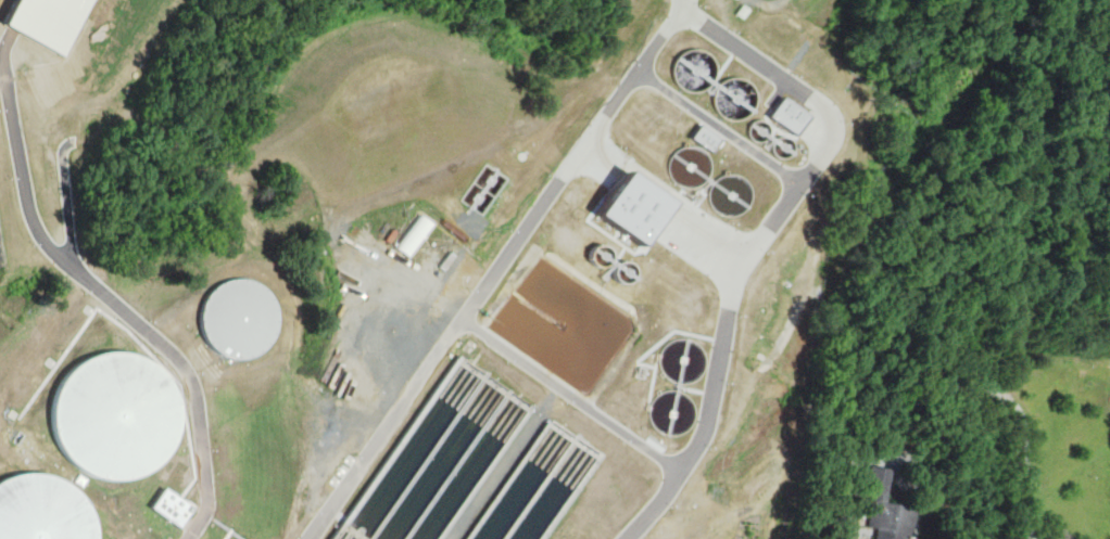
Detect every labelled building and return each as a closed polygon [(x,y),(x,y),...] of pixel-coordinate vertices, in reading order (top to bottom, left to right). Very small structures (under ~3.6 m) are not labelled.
[(677,84),(682,89),(689,91),(695,91),(703,89),(708,85),(712,79),(714,73),(714,65),(710,59),(706,53),(699,50),(693,49),(686,50),(680,53),(676,57),(672,64),(671,70),(672,78),(677,84)] [(718,111),(723,115),(730,118),(737,118),(744,116),(749,112),(754,106),(756,99),(755,92),(752,85),(747,80),(741,77),(734,76),(728,77),(722,80),(717,85),(714,90),(712,98),(715,104),(718,111)] [(780,98),(768,115),(795,134),(807,116),(780,98)] [(753,140),(757,141),(760,141),(764,140),(767,138),(769,136),(770,131),(770,128),(768,125),(766,121),(762,120),(759,119),(756,120),(753,121),(750,124),(749,127),(748,130),(748,133),(750,137),(753,140)] [(698,125),(690,138),(711,152),(720,139),(698,125)] [(777,155),(780,157),(783,157),(787,156),(790,154),(792,151),(793,147),(793,144),(792,141),(790,138),(785,137),(782,136),(779,137),(777,138),(773,140),(772,143),(771,146),(772,150),(773,153),(777,155)] [(677,184),(682,188),(690,190),(696,189),(703,185),(707,180),(710,174),(710,167),(708,159),(705,154),(699,150),(693,147),(686,149),(680,151),(674,154),(671,159),(669,166),(669,172),(672,179),(677,184)] [(717,209),(723,213),(730,215),(736,214),(743,210),(747,205),(750,198),(750,192),(749,184),(745,179),(740,175),(733,172),(727,172),(720,175),(715,179),(711,184),(709,191),(709,197),(712,204),(717,209)] [(555,266),(555,379),(585,397),(591,391),(621,342),(621,318),(595,289),(604,274),(614,274),(621,263),(621,254),(615,248),(615,237),(628,237),(635,231),(635,209),(618,199),(618,188),(604,179),(587,207),(587,216),(604,226),(604,236),(594,236),(583,225),(572,235),(572,244),(591,265),(591,266),(555,266)] [(419,213),(433,222),(411,257),(396,246),(419,213)] [(212,347),(223,356),(236,360),(249,359),(262,355),(273,346),(279,334),(281,320),(279,307),(273,295),(262,285),(251,281),(238,280),(226,283),(216,290),(207,298),(203,310),(201,322),(204,335),(212,347)] [(669,380),(676,383),(683,385),(692,384),(698,380),(704,374),(707,368),(707,359),(705,351),(701,346),(694,341),(688,339),(680,339),(673,342),(668,346),(664,351),(661,359),(661,365),(665,373),(669,380)] [(76,363),(96,352),(117,348),(138,351),(157,361),(173,376),(181,396),(185,418),(180,438),(169,457),(154,471),(134,479),(111,482),(89,475),(71,462),(58,445),(52,423),(53,400),(61,380),(76,363)] [(335,538),(443,538),(533,408),(461,358),(335,538)] [(658,432),(665,436),(672,438),(680,437),(688,433),(693,427),(696,420),(696,412),(694,405),(690,398),(683,394),(677,392),(669,393),(663,395),(657,399),(653,405),(651,412),(651,419),(654,426),(658,432)] [(601,460),(547,423),(482,521),(484,522),(473,538),(547,538),(601,460)] [(861,489),(871,490),(866,524),(874,525),(872,538),(908,538),(912,505),(883,501),(887,469),(865,465),(861,489)] [(97,524),(98,538),(0,538),(0,481),(4,478),(23,473),(42,473),(61,479),(77,490),(89,505),(97,524)] [(166,487),(195,506),(182,525),(154,508),(166,487)]
